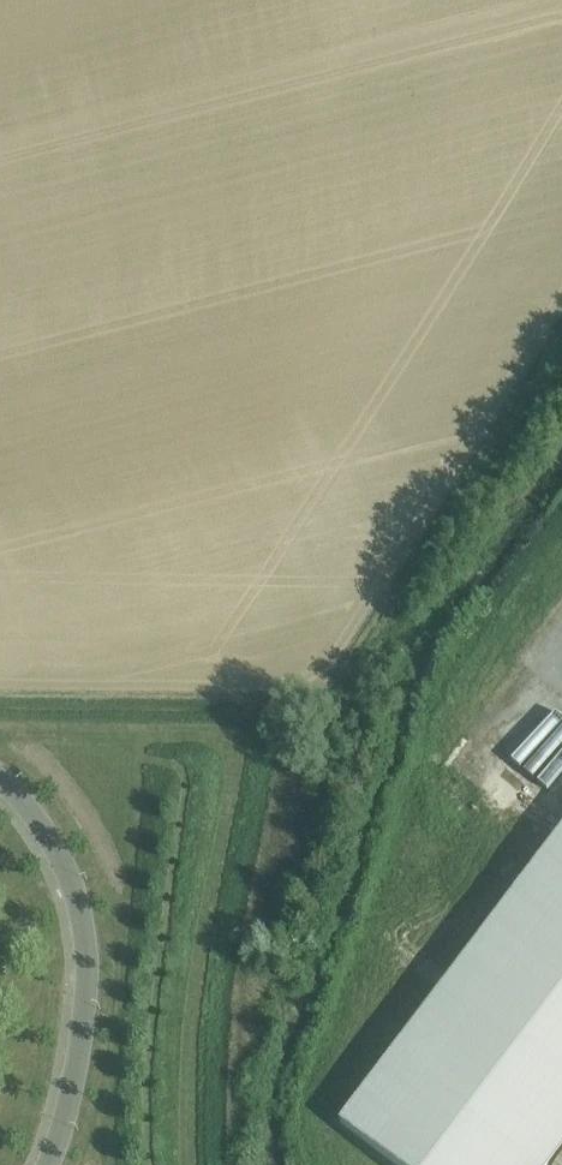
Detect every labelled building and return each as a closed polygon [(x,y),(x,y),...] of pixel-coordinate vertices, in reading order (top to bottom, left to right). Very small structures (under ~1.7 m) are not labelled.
[(394,1164),(550,1164),(561,1149),(561,830),(339,1124),(394,1164)]
